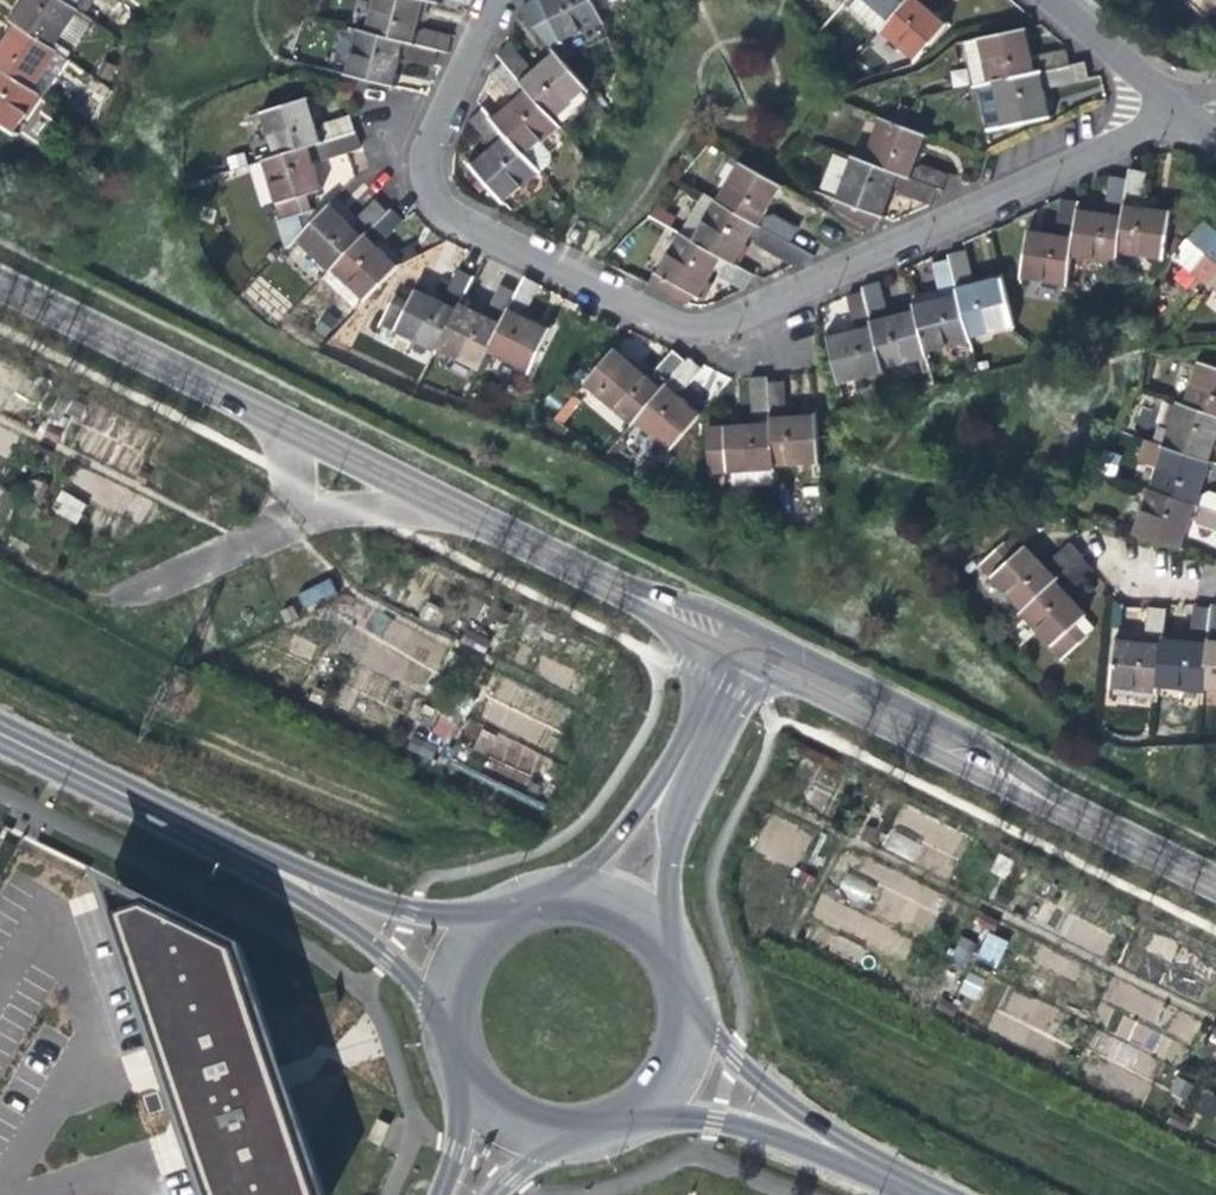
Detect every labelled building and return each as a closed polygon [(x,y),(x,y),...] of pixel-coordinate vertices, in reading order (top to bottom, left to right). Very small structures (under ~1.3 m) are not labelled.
[(76,10),(70,6),(61,0),(26,0),(22,6),(11,21),(16,24),(50,48),(76,10)] [(437,50),(447,52),(451,36),(425,30),(418,33),(415,33),(419,14),(423,0),(374,0),(366,32),(437,50)] [(592,0),(541,0),(560,41),(602,21),(592,0)] [(907,0),(846,0),(845,2),(880,31),(907,0)] [(880,31),(915,60),(946,26),(934,15),(920,3),(922,0),(924,0),(907,0),(880,31)] [(56,52),(50,48),(16,24),(8,37),(0,49),(0,69),(29,89),(56,52)] [(1029,44),(1025,28),(967,41),(976,87),(980,86),(1069,66),(1066,50),(1039,56),(1036,62),(1032,63),(1029,44)] [(395,71),(400,52),(404,53),(408,60),(433,66),(437,50),(366,32),(357,30),(346,75),(355,78),(392,86),(395,71)] [(510,44),(497,56),(503,63),(550,119),(585,89),(555,52),(540,64),(529,74),(526,72),(527,64),(510,44)] [(550,119),(503,63),(489,75),(507,95),(514,95),(517,99),(504,110),(492,119),(538,173),(549,163),(550,155),(539,142),(556,126),(550,119)] [(1078,82),(1074,65),(1069,66),(980,86),(988,131),(1048,118),(1044,98),(1041,84),(1045,83),(1051,88),(1078,82)] [(38,95),(29,89),(0,69),(0,124),(12,132),(38,95)] [(261,112),(275,158),(354,133),(349,117),(324,125),(320,132),(317,133),(310,113),(306,99),(261,112)] [(538,173),(492,119),(484,110),(471,120),(487,140),(495,140),(498,143),(483,156),(471,166),(502,203),(538,173)] [(927,149),(931,137),(904,127),(879,118),(862,161),(936,188),(941,190),(947,175),(922,166),(918,167),(913,168),(919,152),(925,154),(927,149)] [(317,173),(312,160),(315,159),(321,163),(347,154),(360,150),(354,133),(275,158),(263,161),(281,221),(277,223),(279,228),(294,223),(293,218),(313,211),(308,197),(322,192),(317,173)] [(936,188),(862,161),(853,157),(836,200),(838,201),(834,209),(874,231),(880,217),(882,218),(888,201),(894,185),(901,189),(905,195),(931,204),(936,188)] [(771,201),(780,186),(739,162),(716,203),(789,243),(797,229),(774,215),(768,219),(763,216),(771,201)] [(260,203),(271,200),(260,163),(249,167),(260,203)] [(1134,207),(1135,203),(1141,198),(1145,173),(1129,171),(1127,182),(1116,252),(1163,259),(1169,212),(1149,209),(1134,207)] [(1116,252),(1127,182),(1111,179),(1107,205),(1111,210),(1111,214),(1093,212),(1077,210),(1070,256),(1115,262),(1116,252)] [(796,267),(815,257),(789,243),(716,203),(701,195),(679,235),(733,265),(741,251),(750,235),(753,236),(755,244),(796,267)] [(329,272),(331,269),(388,213),(375,201),(357,219),(347,224),(338,215),(329,206),(318,217),(296,239),(329,272)] [(1020,278),(1066,284),(1070,256),(1077,210),(1078,205),(1061,202),(1058,227),(1064,232),(1063,236),(1044,233),(1027,230),(1020,278)] [(657,208),(651,217),(677,232),(681,225),(675,222),(677,218),(657,208)] [(386,257),(373,244),(375,241),(383,241),(401,222),(389,211),(388,213),(331,269),(365,302),(398,268),(386,257)] [(1210,285),(1215,278),(1215,231),(1205,222),(1174,257),(1209,287),(1210,285)] [(733,265),(679,235),(658,275),(655,274),(649,286),(688,305),(693,295),(699,298),(709,281),(716,268),(719,269),(721,276),(745,289),(753,275),(733,265)] [(979,286),(968,288),(967,285),(970,278),(965,252),(949,256),(950,260),(968,336),(1012,326),(1002,280),(979,286)] [(968,336),(950,260),(933,264),(939,288),(946,294),(947,297),(924,303),(913,306),(915,312),(925,352),(969,340),(968,336)] [(459,306),(473,278),(458,271),(447,295),(449,302),(447,305),(434,298),(416,289),(409,303),(393,296),(379,324),(436,352),(438,348),(459,306)] [(539,286),(525,278),(516,295),(488,352),(529,373),(549,331),(544,328),(531,321),(519,315),(521,312),(528,309),(539,286)] [(883,368),(926,357),(925,352),(915,312),(895,317),(882,320),(881,316),(885,310),(879,284),(863,288),(863,292),(883,368)] [(438,348),(479,369),(488,352),(516,295),(501,287),(490,311),(492,318),(490,321),(475,314),(459,306),(438,348)] [(883,368),(863,292),(848,296),(854,322),(860,326),(861,329),(839,335),(827,338),(838,384),(883,372),(883,368)] [(584,385),(632,425),(635,422),(686,362),(673,351),(656,372),(656,379),(654,382),(635,366),(627,359),(626,361),(614,350),(584,385)] [(701,369),(689,359),(686,362),(635,422),(663,447),(654,457),(660,461),(699,415),(688,406),(674,393),(676,390),(683,391),(701,369)] [(1198,363),(1184,405),(1215,415),(1215,368),(1198,363)] [(774,485),(773,466),(768,382),(767,377),(751,378),(752,411),(760,419),(760,423),(733,425),(707,427),(710,473),(731,471),(732,488),(774,485)] [(768,382),(773,466),(810,464),(811,480),(821,479),(816,415),(794,416),(782,417),(781,414),(785,408),(784,381),(768,382)] [(1184,405),(1177,403),(1167,430),(1157,426),(1152,440),(1209,460),(1214,445),(1215,440),(1215,415),(1184,405)] [(52,438),(57,429),(50,426),(45,435),(52,438)] [(58,442),(63,432),(57,429),(52,438),(58,442)] [(1211,460),(1209,460),(1152,440),(1144,438),(1137,459),(1157,467),(1149,490),(1215,512),(1215,494),(1212,493),(1203,496),(1200,495),(1206,475),(1211,460)] [(42,458),(46,449),(40,446),(36,455),(42,458)] [(48,461),(53,452),(46,449),(42,458),(48,461)] [(145,485),(150,475),(142,471),(137,481),(145,485)] [(76,523),(87,502),(61,489),(50,510),(76,523)] [(1149,490),(1133,535),(1180,550),(1186,531),(1191,515),(1194,516),(1198,524),(1215,529),(1215,512),(1149,490)] [(9,535),(3,532),(0,539),(0,543),(4,545),(9,535)] [(1021,612),(1081,557),(1082,556),(1070,544),(1051,560),(1050,571),(1048,573),(1030,554),(1012,534),(978,565),(1021,612)] [(1093,570),(1081,557),(1021,612),(1020,613),(1062,659),(1088,636),(1087,635),(1094,629),(1083,618),(1086,615),(1075,602),(1063,589),(1065,587),(1075,587),(1093,570)] [(303,606),(336,595),(330,579),(298,590),(303,606)] [(1210,606),(1210,609),(1201,688),(1215,690),(1215,606),(1210,606)] [(1162,640),(1166,609),(1149,607),(1146,633),(1151,639),(1150,643),(1133,641),(1115,639),(1110,687),(1157,692),(1158,687),(1162,640)] [(1201,688),(1210,609),(1193,607),(1190,634),(1194,639),(1194,642),(1178,641),(1162,640),(1158,687),(1201,691),(1201,688)] [(868,826),(862,839),(872,844),(878,830),(868,826)] [(809,891),(815,879),(806,873),(799,885),(809,891)] [(844,876),(840,895),(868,900),(872,881),(844,876)] [(108,878),(211,1194),(324,1194),(240,944),(108,878)] [(987,915),(983,925),(996,930),(1000,920),(987,915)] [(996,968),(1008,941),(987,932),(975,958),(996,968)] [(946,1001),(941,1011),(947,1014),(953,1018),(959,1008),(946,1001)] [(1178,1116),(1174,1126),(1181,1129),(1187,1132),(1191,1122),(1178,1116)]
